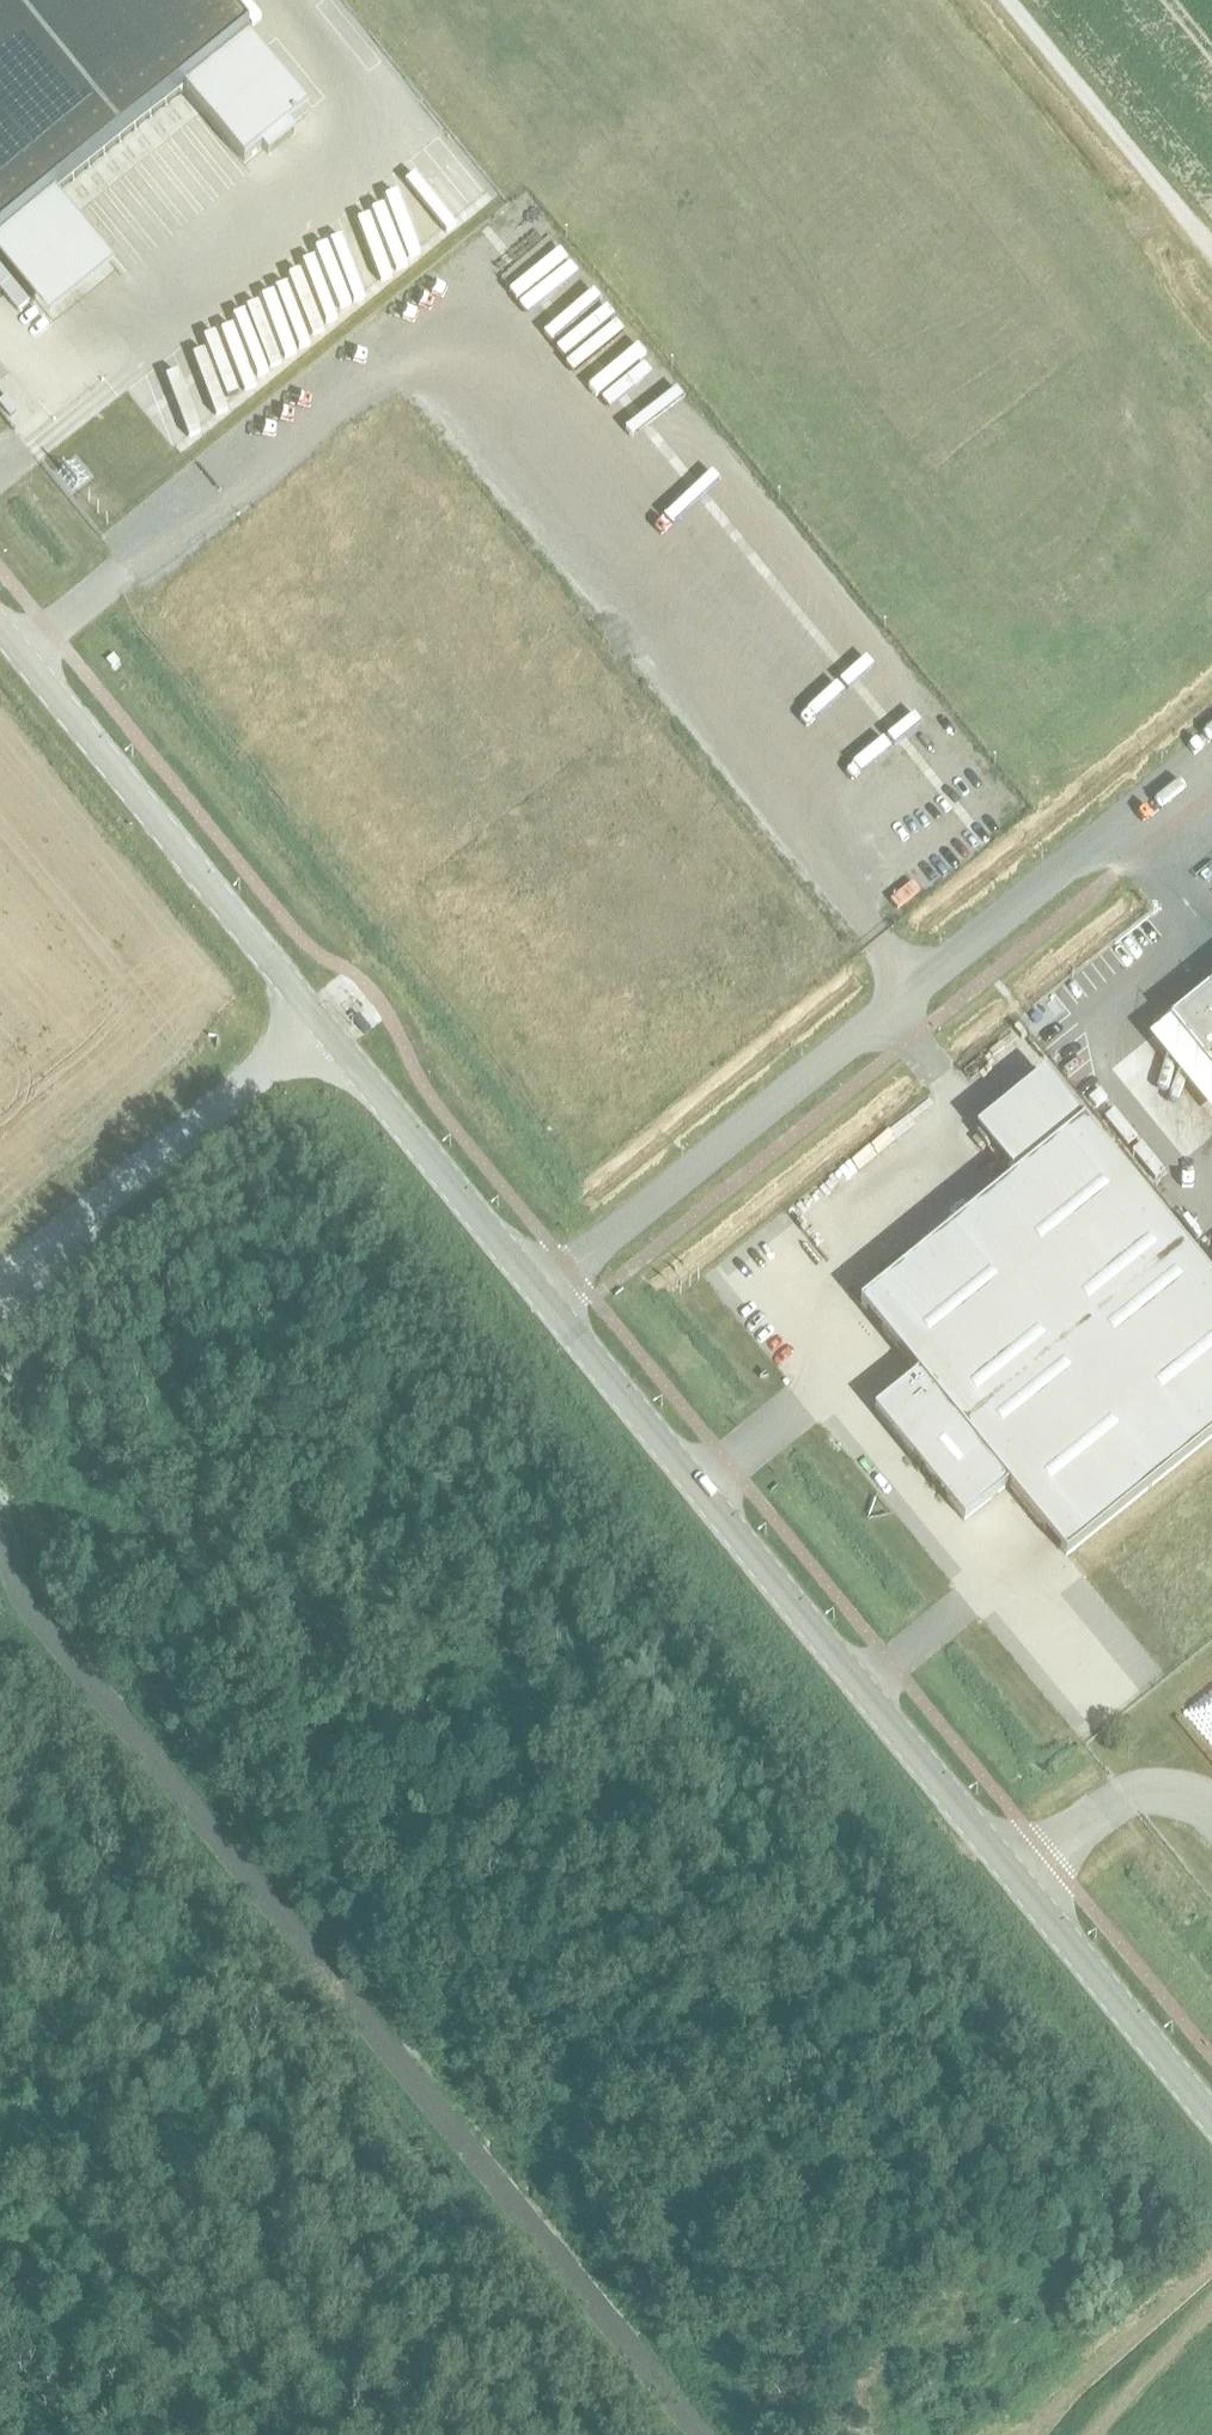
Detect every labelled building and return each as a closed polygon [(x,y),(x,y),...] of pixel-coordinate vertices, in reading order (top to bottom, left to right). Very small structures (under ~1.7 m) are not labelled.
[(185,90),(244,163),(263,148),(269,156),(296,134),(290,126),(307,112),(247,39),(250,37),(220,0),(0,0),(0,240),(185,90)] [(19,312),(30,303),(0,267),(0,289),(19,312)] [(856,697),(863,706),(888,683),(880,675),(856,697)] [(900,749),(927,727),(918,717),(891,738),(900,749)] [(906,909),(929,890),(919,878),(896,898),(906,909)] [(1170,1022),(1211,1073),(1211,988),(1170,1022)] [(861,1304),(918,1375),(874,1411),(964,1522),(1009,1486),(1066,1556),(1211,1438),(1211,1281),(1044,1074),(977,1129),(1017,1177),(861,1304)] [(233,1111),(256,1096),(249,1085),(226,1101),(233,1111)]
